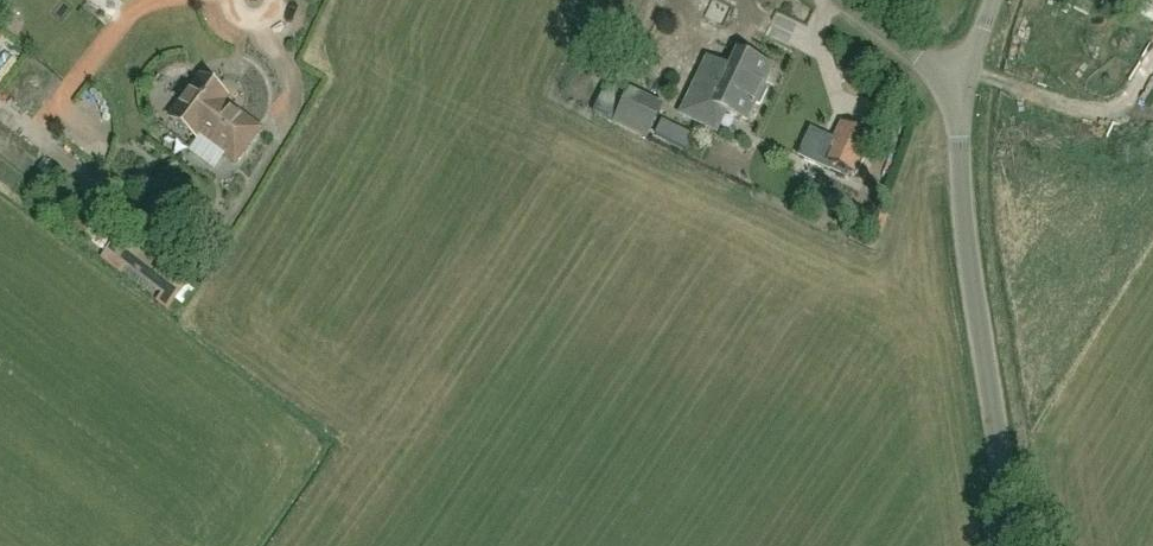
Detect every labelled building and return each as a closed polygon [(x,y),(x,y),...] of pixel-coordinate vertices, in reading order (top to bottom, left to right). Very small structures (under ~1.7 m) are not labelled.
[(126,1),(125,0),(98,0),(97,1),(116,15),(126,1)] [(1144,5),(1141,16),(1152,20),(1152,8),(1144,5)] [(735,73),(711,62),(704,78),(700,76),(692,94),(695,96),(688,112),(717,127),(725,111),(748,122),(757,103),(761,105),(769,89),(765,87),(774,69),(743,55),(735,73)] [(197,138),(199,136),(221,107),(227,98),(222,95),(222,90),(210,81),(206,82),(201,78),(192,91),(190,90),(180,103),(181,104),(171,118),(197,138)] [(662,111),(630,96),(616,125),(648,140),(662,111)] [(221,107),(199,136),(235,163),(260,131),(229,107),(226,110),(221,107)] [(686,151),(693,137),(663,122),(656,136),(686,151)] [(830,171),(830,169),(846,176),(848,172),(853,174),(870,137),(844,125),(837,142),(812,131),(800,157),(830,171)] [(895,153),(881,147),(870,172),(884,178),(895,153)] [(100,207),(78,235),(98,251),(120,222),(100,207)] [(190,292),(127,244),(112,264),(174,312),(190,292)]
